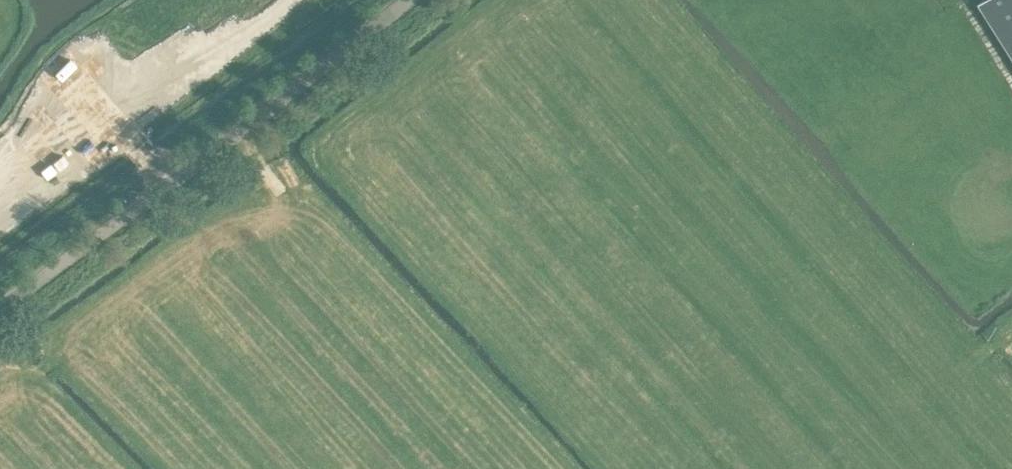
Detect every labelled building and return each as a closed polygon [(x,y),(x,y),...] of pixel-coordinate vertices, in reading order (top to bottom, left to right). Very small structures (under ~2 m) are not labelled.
[(980,1),(1011,52),(1011,0),(981,0),(980,1)]
